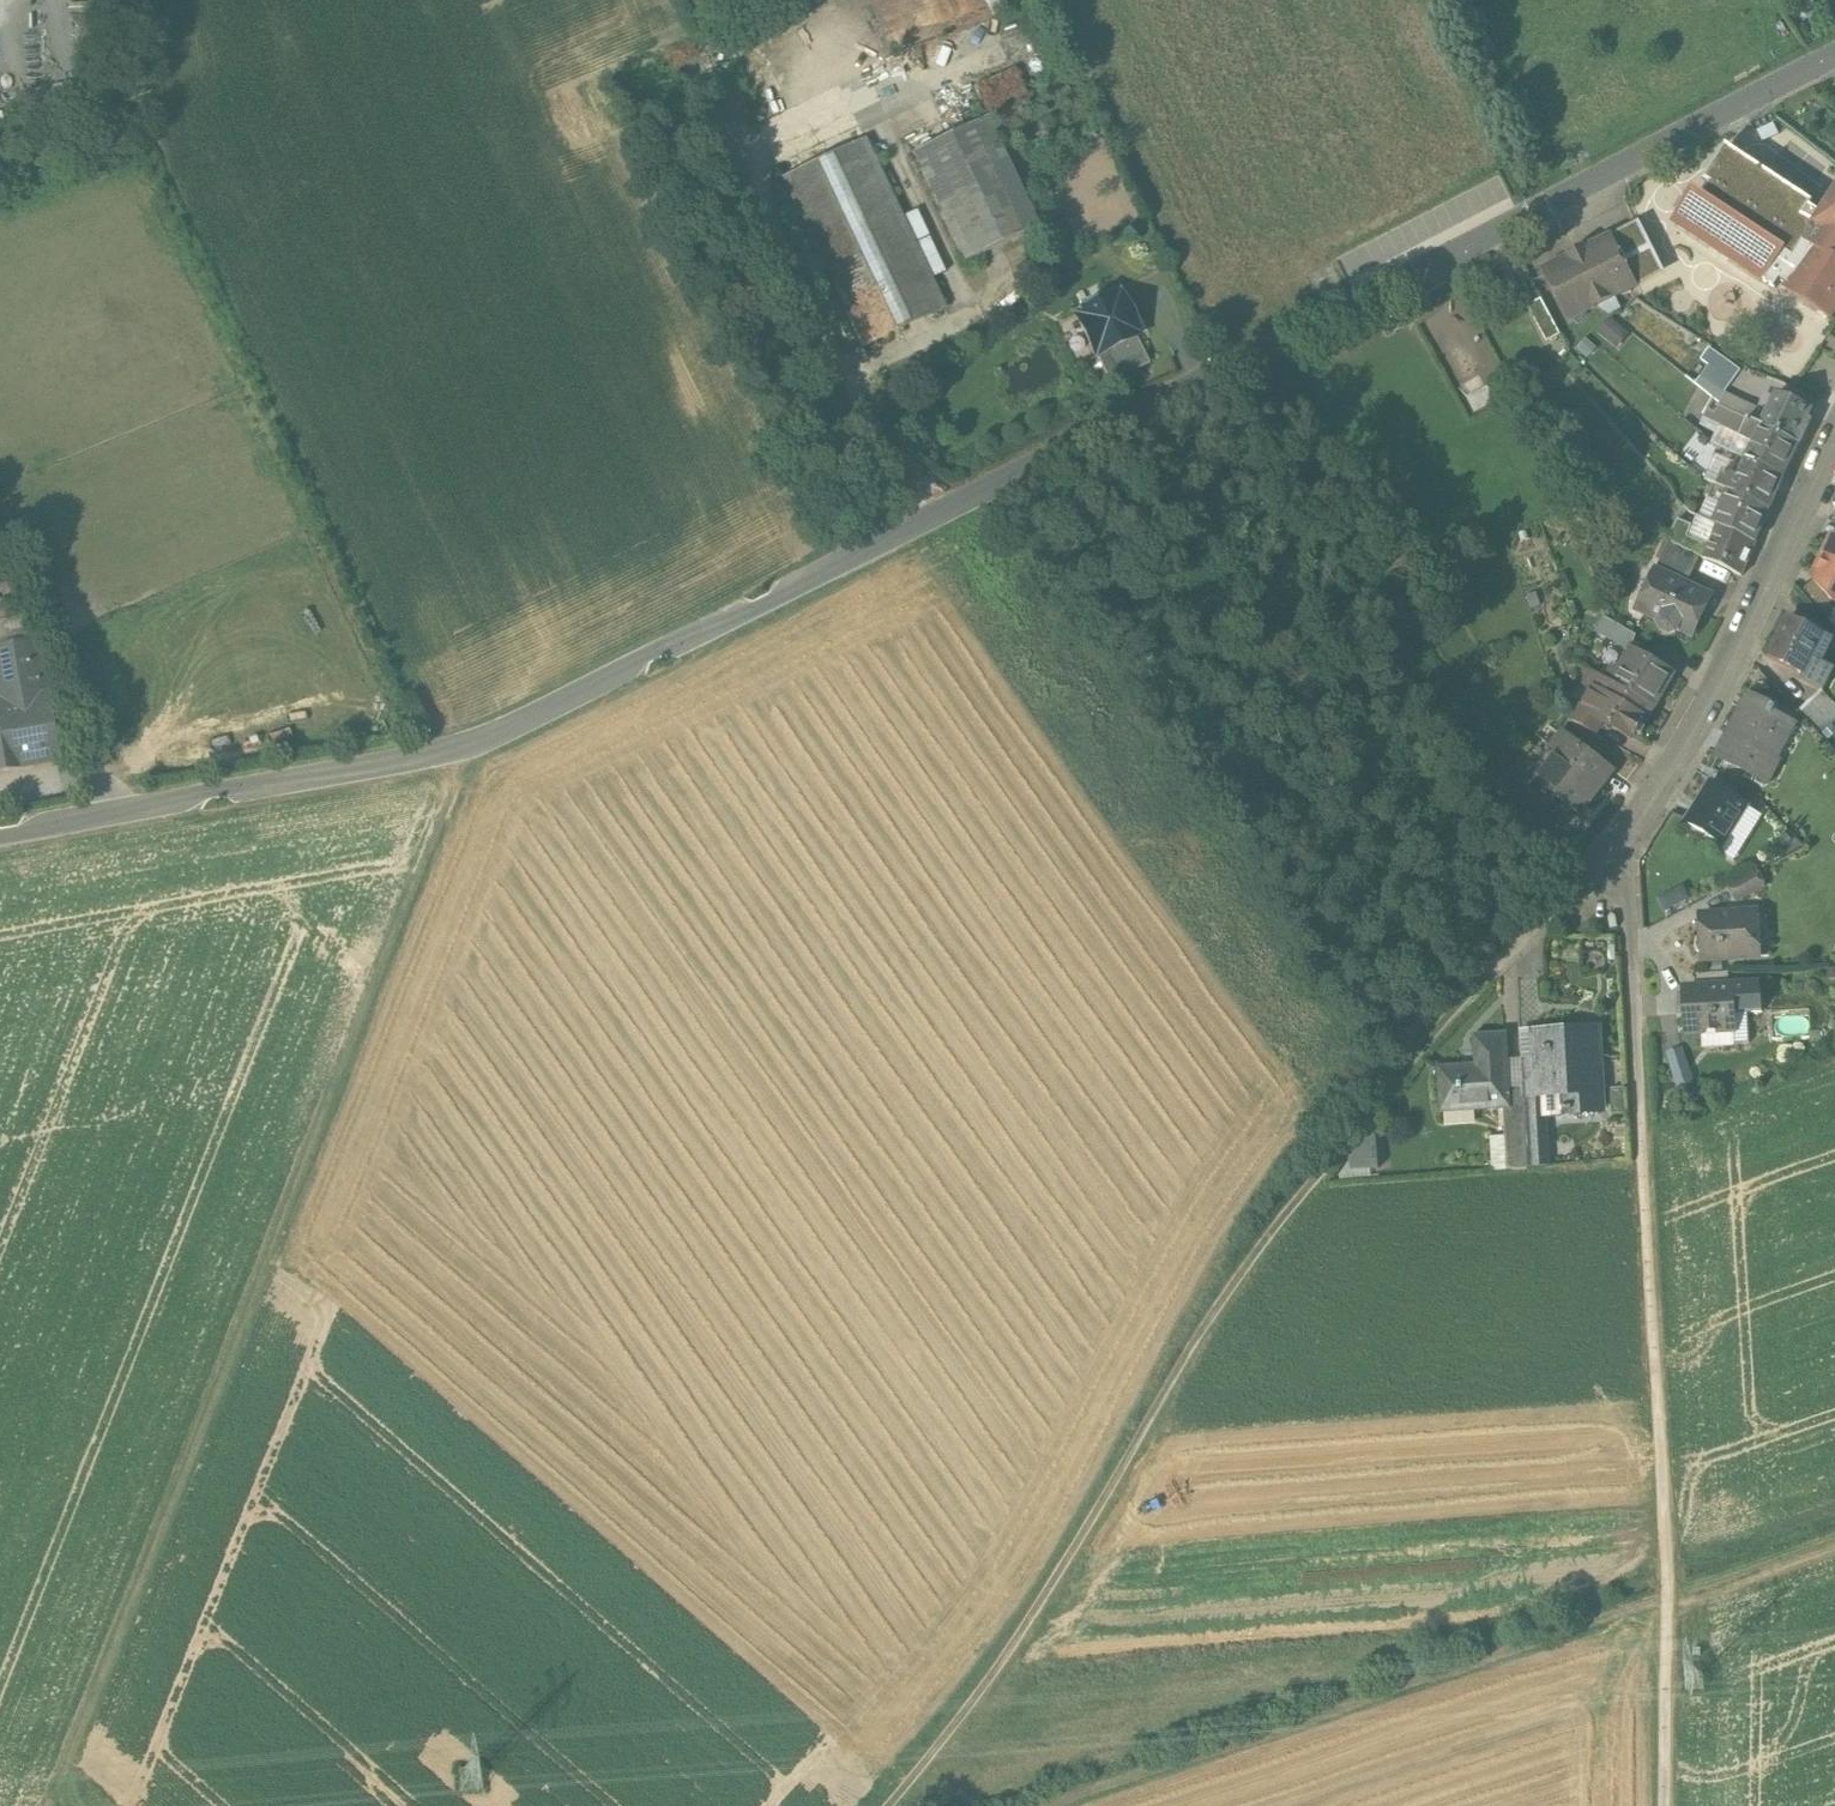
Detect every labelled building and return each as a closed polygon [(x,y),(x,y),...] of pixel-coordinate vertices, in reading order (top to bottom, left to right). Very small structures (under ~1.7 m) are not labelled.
[(991,117),(916,152),(967,260),(1041,225),(991,117)] [(946,308),(867,138),(783,178),(861,347),(946,308)] [(1814,204),(1726,147),(1704,182),(1709,185),(1701,196),(1695,192),(1675,223),(1763,279),(1775,287),(1780,280),(1790,286),(1788,290),(1829,316),(1834,308),(1834,196),(1816,226),(1813,224),(1820,214),(1811,208),(1814,204)] [(1587,249),(1585,245),(1577,249),(1568,253),(1570,257),(1545,270),(1547,274),(1569,319),(1593,307),(1594,308),(1611,299),(1610,298),(1635,285),(1634,283),(1661,270),(1639,225),(1625,232),(1612,239),(1611,237),(1599,243),(1587,249)] [(1120,291),(1075,314),(1096,357),(1097,356),(1136,337),(1141,334),(1120,291)] [(1560,334),(1541,298),(1527,306),(1546,341),(1560,334)] [(1136,337),(1097,356),(1111,383),(1150,363),(1136,337)] [(1703,355),(1691,374),(1700,380),(1713,361),(1703,355)] [(1814,411),(1777,393),(1764,419),(1758,416),(1755,408),(1741,402),(1736,414),(1761,426),(1799,445),(1814,411)] [(1741,402),(1725,394),(1719,406),(1736,414),(1741,402)] [(1736,414),(1719,406),(1717,411),(1710,408),(1705,417),(1754,441),(1761,426),(1736,414)] [(1799,445),(1761,426),(1754,441),(1745,458),(1747,459),(1784,477),(1799,445)] [(1784,477),(1747,459),(1738,478),(1725,472),(1718,485),(1769,510),(1784,477)] [(1718,485),(1716,484),(1710,497),(1724,504),(1715,523),(1717,525),(1755,543),(1769,510),(1718,485)] [(1691,524),(1676,517),(1665,540),(1670,542),(1680,547),(1691,524)] [(1755,543),(1717,525),(1702,557),(1741,576),(1755,543)] [(1834,538),(1814,580),(1833,600),(1834,601),(1834,539),(1834,538)] [(1680,547),(1670,542),(1657,570),(1664,574),(1686,584),(1699,556),(1680,547)] [(1686,584),(1664,574),(1646,613),(1661,620),(1658,626),(1660,630),(1668,634),(1676,633),(1678,628),(1692,635),(1710,596),(1686,584)] [(1833,600),(1814,580),(1803,589),(1821,610),(1833,600)] [(1809,620),(1806,626),(1787,616),(1767,655),(1803,672),(1800,677),(1819,687),(1823,688),(1833,669),(1814,659),(1825,636),(1814,630),(1817,624),(1809,620)] [(1631,633),(1605,617),(1597,631),(1623,646),(1631,633)] [(0,705),(0,770),(56,760),(45,697),(43,697),(34,644),(0,650),(0,668),(7,704),(0,705)] [(1644,655),(1642,655),(1631,649),(1619,670),(1620,670),(1613,683),(1652,706),(1672,673),(1650,660),(1649,658),(1644,655)] [(1613,683),(1599,675),(1591,690),(1593,691),(1583,708),(1582,709),(1602,721),(1632,738),(1633,736),(1635,736),(1635,735),(1641,734),(1644,729),(1643,722),(1652,706),(1613,683)] [(1798,705),(1820,729),(1834,715),(1834,702),(1823,688),(1819,687),(1798,705)] [(1754,701),(1732,739),(1728,737),(1716,757),(1762,782),(1773,762),(1761,755),(1769,740),(1777,744),(1787,725),(1772,717),(1774,713),(1769,710),(1769,709),(1754,701)] [(1583,708),(1575,703),(1566,717),(1594,734),(1602,721),(1582,709),(1583,708)] [(1612,768),(1564,731),(1551,748),(1557,753),(1536,779),(1579,812),(1612,768)] [(1748,804),(1711,781),(1687,821),(1724,844),(1748,804)] [(1756,874),(1727,889),(1734,903),(1763,888),(1756,874)] [(1757,913),(1728,914),(1726,916),(1725,919),(1715,919),(1714,917),(1712,915),(1701,916),(1702,937),(1698,940),(1696,944),(1696,949),(1699,953),(1703,956),(1704,960),(1759,957),(1757,913)] [(1727,973),(1698,975),(1699,988),(1728,986),(1727,973)] [(1699,988),(1685,989),(1687,1032),(1734,1029),(1732,986),(1728,986),(1699,988)] [(1583,1032),(1537,1035),(1538,1062),(1540,1095),(1575,1092),(1576,1113),(1604,1111),(1600,1058),(1584,1059),(1583,1032)] [(1480,1066),(1441,1069),(1444,1112),(1510,1109),(1509,1091),(1506,1035),(1479,1036),(1480,1066)] [(1538,1062),(1521,1063),(1522,1091),(1523,1096),(1540,1095),(1538,1062)] [(1523,1096),(1522,1091),(1509,1091),(1510,1109),(1514,1170),(1527,1169),(1523,1096)]
